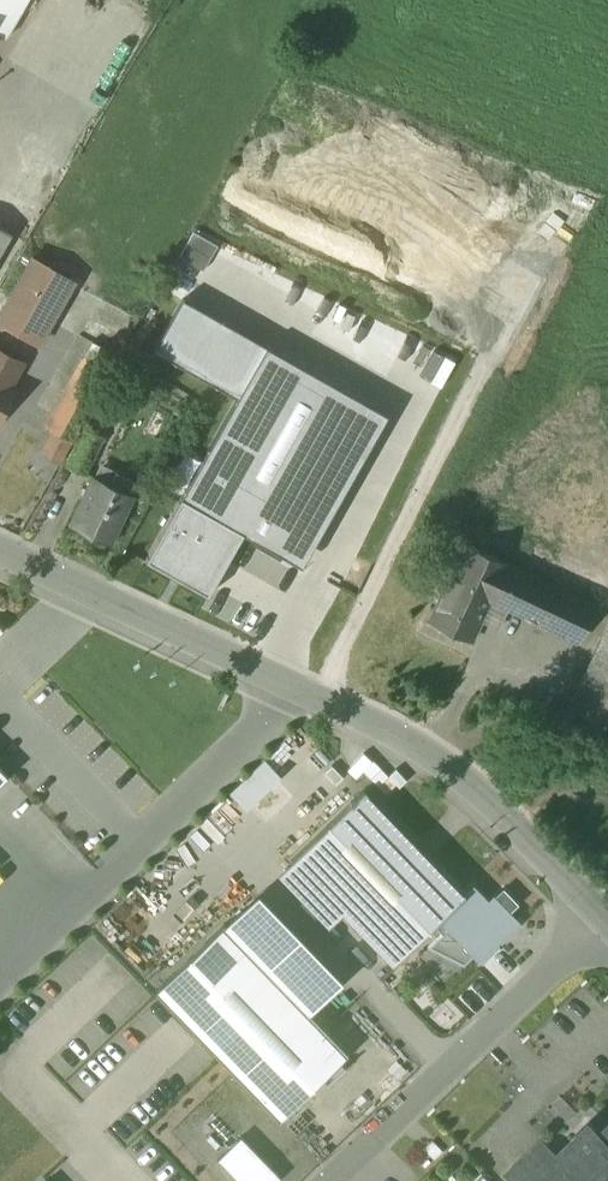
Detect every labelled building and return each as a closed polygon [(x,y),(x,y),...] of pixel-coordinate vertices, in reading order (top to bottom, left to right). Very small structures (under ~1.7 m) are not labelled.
[(6,39),(28,0),(0,0),(0,35),(6,39)] [(0,227),(0,253),(11,234),(0,227)] [(33,258),(0,316),(0,322),(39,344),(75,282),(33,258)] [(321,563),(400,404),(191,300),(166,349),(251,391),(200,494),(187,488),(153,556),(227,593),(257,532),(321,563)] [(119,356),(93,342),(84,357),(111,373),(119,356)] [(16,389),(11,386),(24,363),(0,350),(0,417),(16,389)] [(111,373),(84,357),(64,394),(91,409),(111,373)] [(91,409),(64,394),(45,426),(72,441),(91,409)] [(110,484),(95,477),(72,524),(110,542),(133,495),(128,493),(134,481),(116,472),(110,484)] [(595,606),(507,564),(507,563),(466,544),(449,580),(491,599),(579,640),(595,606)] [(491,599),(449,580),(430,621),(471,640),(491,599)] [(569,707),(607,726),(607,623),(569,707)] [(270,756),(237,792),(256,809),(289,773),(270,756)] [(8,776),(0,767),(0,784),(8,776)] [(465,894),(364,790),(292,859),(394,965),(435,926),(466,896),(465,894)] [(488,903),(472,887),(465,894),(466,896),(435,926),(442,933),(428,947),(464,965),(476,953),(482,959),(478,962),(480,964),(498,946),(496,943),(515,925),(507,916),(509,914),(493,898),(488,903)] [(260,894),(155,996),(277,1121),(342,1058),(305,1020),(345,981),(260,894)] [(598,1134),(588,1125),(556,1156),(555,1157),(564,1166),(549,1180),(607,1180),(607,1124),(598,1134)] [(218,1160),(239,1180),(277,1180),(281,1177),(241,1137),(218,1160)] [(507,1175),(512,1180),(549,1180),(564,1166),(555,1157),(556,1156),(542,1141),(507,1175)]
